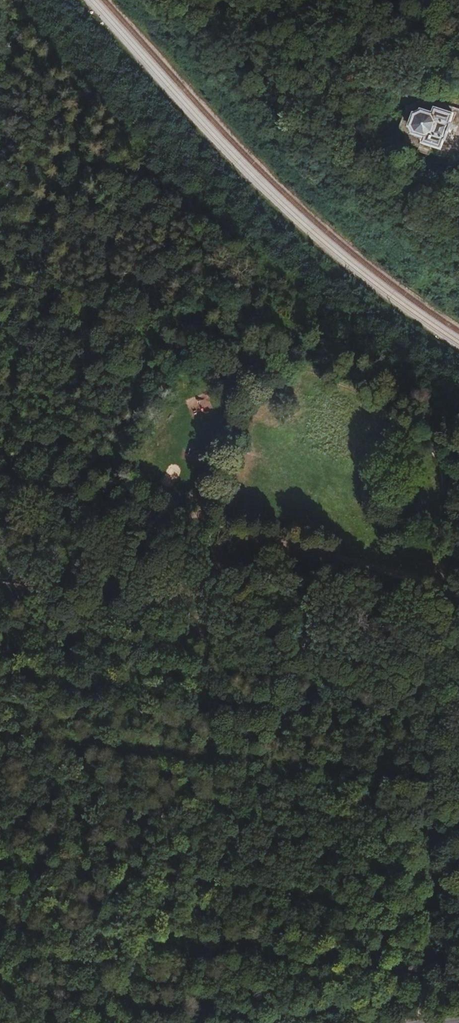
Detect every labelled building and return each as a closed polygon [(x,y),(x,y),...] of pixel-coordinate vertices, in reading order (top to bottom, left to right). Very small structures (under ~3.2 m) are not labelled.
[(426,140),(424,145),(441,151),(444,141),(445,142),(451,126),(450,125),(453,115),(436,109),(434,115),(424,111),(417,116),(414,124),(412,131),(415,132),(414,135),(426,140)]
